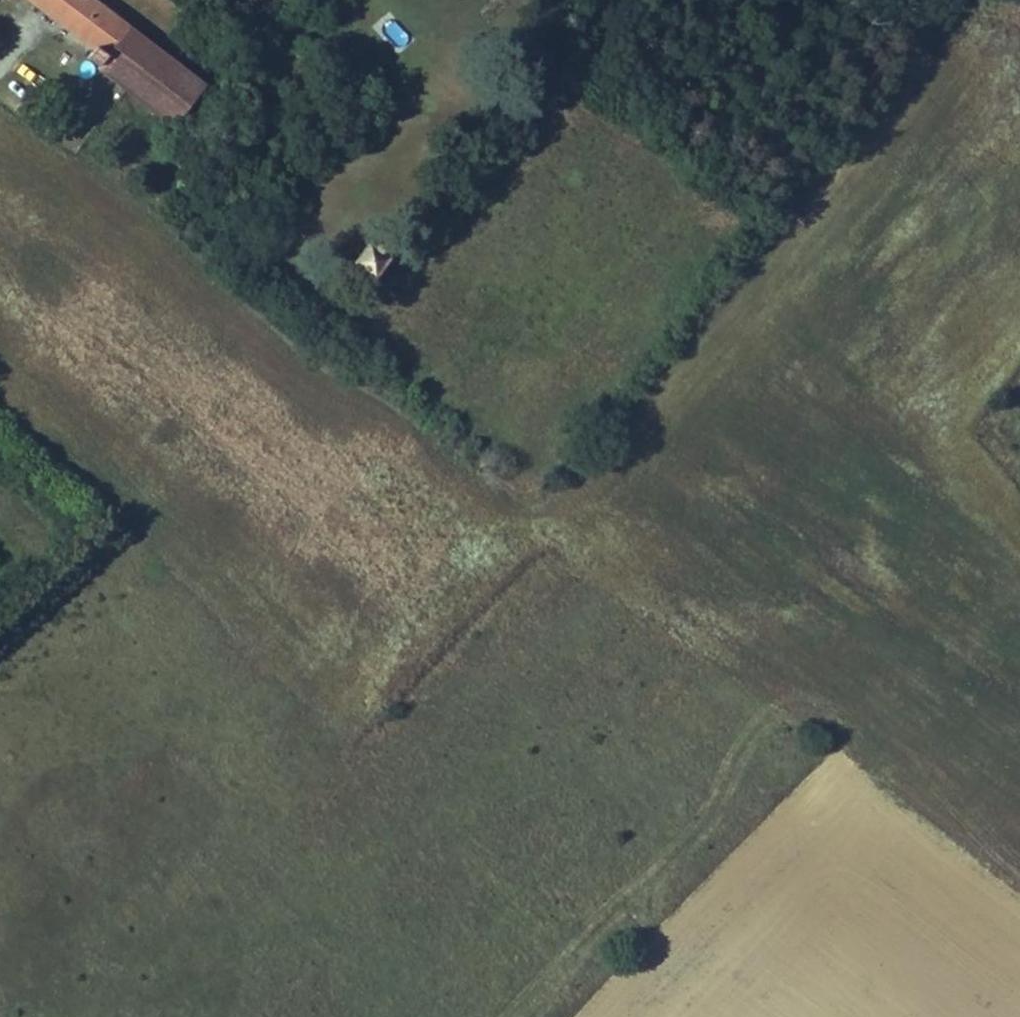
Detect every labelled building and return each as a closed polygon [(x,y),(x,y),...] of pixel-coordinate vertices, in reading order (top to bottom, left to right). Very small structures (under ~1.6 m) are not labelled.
[(111,0),(52,0),(105,43),(98,51),(141,87),(171,48),(111,0)] [(213,83),(171,48),(141,87),(181,120),(213,83)] [(376,252),(392,242),(384,230),(368,240),(376,252)] [(369,281),(385,260),(361,243),(346,263),(369,281)]
